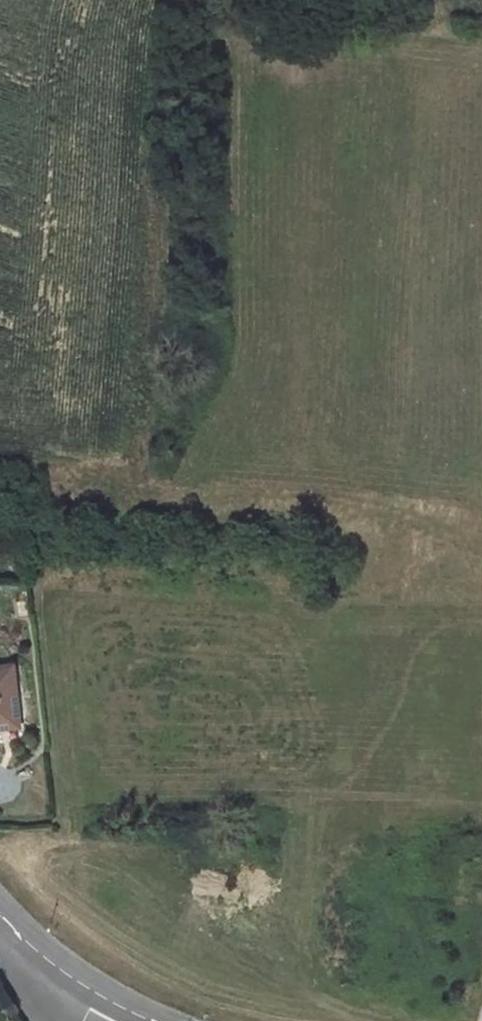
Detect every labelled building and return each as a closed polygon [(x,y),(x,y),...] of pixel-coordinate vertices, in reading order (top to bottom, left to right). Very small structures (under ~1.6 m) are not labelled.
[(19,727),(13,665),(0,667),(0,729),(19,727)]
